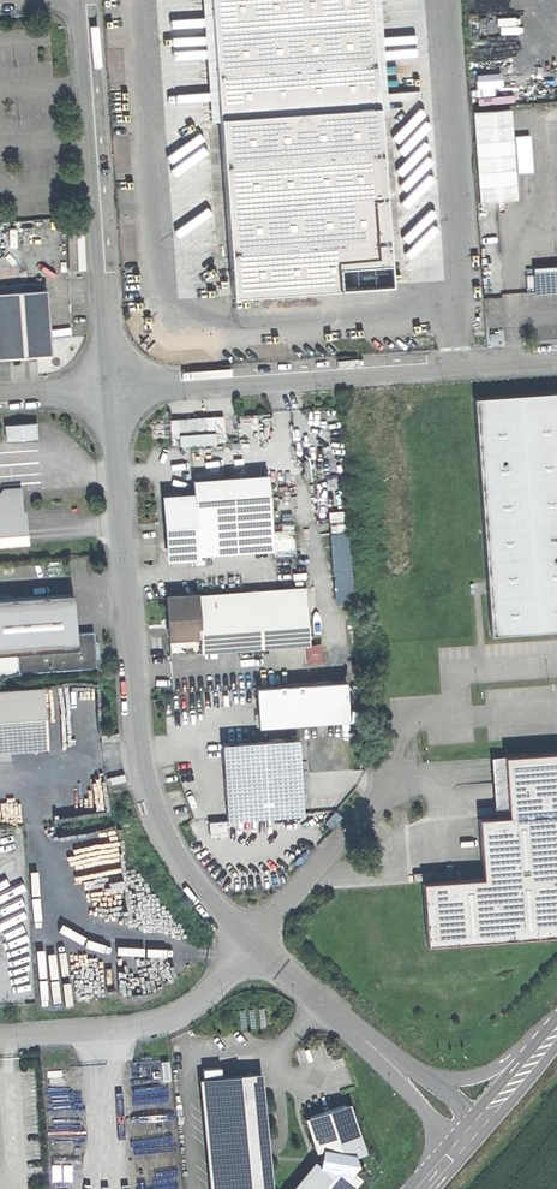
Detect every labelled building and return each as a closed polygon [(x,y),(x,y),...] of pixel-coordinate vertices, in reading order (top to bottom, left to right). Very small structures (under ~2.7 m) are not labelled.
[(223,299),(386,288),(367,0),(204,0),(223,299)] [(512,107),(475,109),(481,199),(518,196),(512,107)] [(538,289),(556,288),(556,268),(537,269),(538,289)] [(0,285),(0,349),(0,356),(26,354),(52,352),(51,337),(47,281),(0,285)] [(476,394),(489,584),(493,633),(556,628),(556,390),(476,394)] [(227,413),(171,417),(173,444),(229,441),(227,413)] [(34,423),(4,425),(5,439),(35,437),(34,423)] [(270,476),(191,482),(192,494),(160,496),(165,559),(276,551),(270,476)] [(29,541),(29,525),(26,485),(18,486),(5,487),(0,491),(0,543),(29,541)] [(333,530),(336,600),(355,599),(352,529),(333,530)] [(295,546),(295,535),(281,535),(281,545),(295,546)] [(305,586),(165,596),(167,625),(169,652),(205,649),(309,641),(308,622),(305,586)] [(0,600),(0,673),(98,665),(97,647),(95,630),(78,631),(76,609),(76,595),(0,600)] [(349,679),(259,685),(261,724),(352,718),(349,679)] [(0,688),(0,749),(48,746),(46,715),(44,685),(0,688)] [(299,737),(224,743),(226,772),(230,816),(304,811),(299,737)] [(502,759),(505,813),(476,815),(480,879),(421,883),(425,942),(554,932),(556,926),(556,755),(502,759)] [(201,1076),(212,1188),(275,1188),(271,1145),(264,1070),(201,1076)] [(312,1154),(320,1151),(318,1159),(361,1162),(358,1155),(363,1151),(347,1104),(302,1118),(312,1154)] [(318,1159),(291,1188),(353,1188),(363,1176),(355,1168),(361,1162),(318,1159)]
